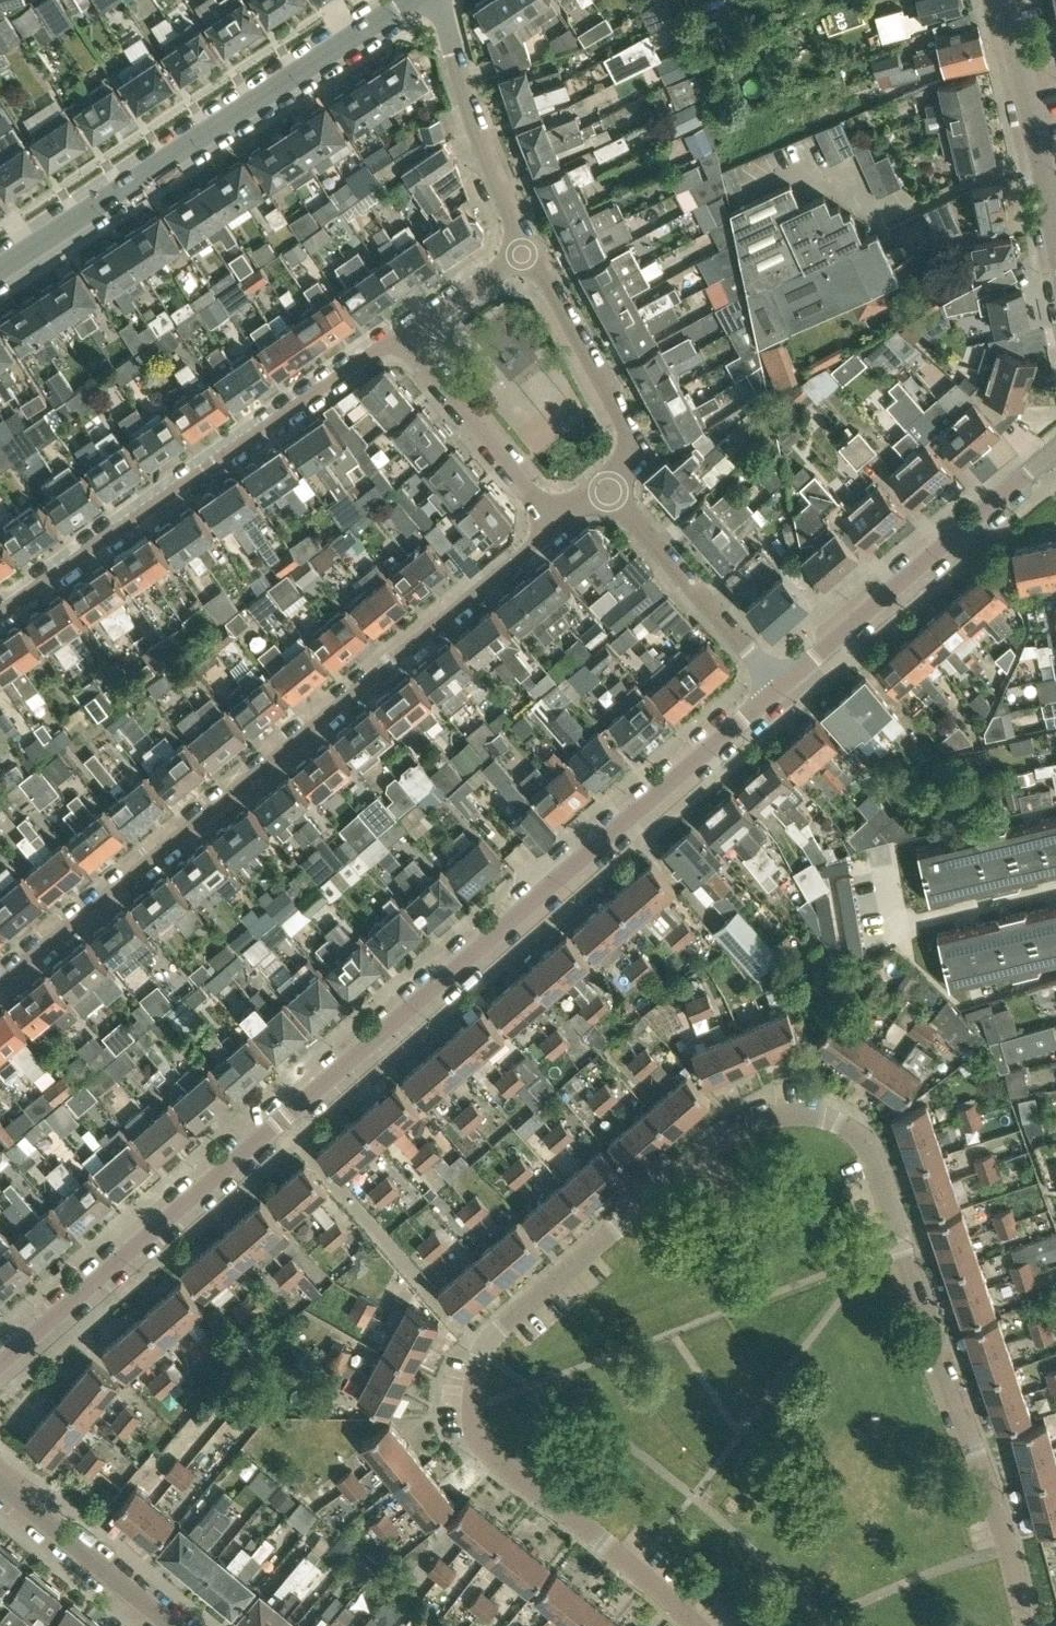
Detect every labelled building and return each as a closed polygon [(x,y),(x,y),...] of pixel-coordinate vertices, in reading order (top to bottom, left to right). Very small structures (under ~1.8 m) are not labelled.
[(0,10),(1,14),(4,13),(4,12),(26,3),(25,0),(0,0),(0,8),(0,10)] [(91,0),(64,0),(73,13),(92,1),(91,0)] [(244,39),(219,0),(204,0),(196,5),(226,50),(228,49),(231,51),(239,46),(238,42),(244,39)] [(219,0),(244,39),(249,36),(253,37),(260,33),(260,28),(263,27),(245,0),(219,0)] [(287,10),(281,0),(255,0),(269,21),(272,20),(274,23),(284,16),(282,13),(287,10)] [(287,10),(293,6),(295,9),(305,2),(304,0),(281,0),(287,10)] [(525,38),(499,0),(483,0),(477,4),(479,7),(477,7),(496,35),(489,40),(499,72),(533,61),(525,38)] [(525,38),(543,27),(540,22),(525,0),(499,0),(525,38)] [(540,22),(558,10),(552,0),(525,0),(540,22)] [(569,10),(577,4),(574,0),(563,0),(569,10)] [(651,31),(674,18),(664,0),(662,0),(640,12),(651,31)] [(924,10),(910,13),(911,17),(889,22),(892,35),(910,31),(909,28),(928,23),(927,17),(963,8),(961,0),(922,0),(924,10)] [(859,2),(823,16),(827,27),(829,32),(865,19),(859,2)] [(12,17),(24,36),(43,24),(31,5),(12,17)] [(944,22),(947,33),(938,35),(941,46),(916,53),(918,62),(985,44),(979,24),(974,25),(970,10),(944,22)] [(0,15),(0,48),(2,51),(21,39),(4,13),(1,14),(0,15)] [(578,33),(585,44),(613,28),(606,16),(578,33)] [(191,24),(177,33),(200,68),(206,63),(208,66),(216,61),(216,58),(219,56),(201,29),(196,32),(191,24)] [(195,71),(200,68),(177,33),(164,43),(169,50),(165,53),(182,79),(185,78),(188,80),(197,74),(195,71)] [(662,59),(655,46),(647,33),(604,57),(616,80),(662,59)] [(556,50),(567,46),(560,34),(550,40),(556,50)] [(542,51),(544,58),(555,55),(552,44),(547,45),(542,51)] [(948,74),(990,63),(985,44),(918,62),(904,66),(904,67),(892,70),(888,71),(892,84),(921,76),(919,71),(921,71),(946,64),(948,74)] [(687,47),(656,62),(666,83),(697,68),(687,47)] [(9,62),(2,51),(0,48),(0,69),(9,62)] [(410,51),(392,63),(412,94),(430,82),(410,51)] [(876,74),(888,71),(892,70),(904,67),(904,66),(899,51),(872,58),(876,74)] [(148,53),(134,63),(157,97),(162,93),(164,96),(171,91),(172,86),(174,85),(157,58),(153,61),(148,53)] [(151,100),(157,97),(134,63),(120,72),(125,80),(121,82),(138,109),(141,107),(145,109),(153,103),(151,100)] [(393,106),(412,94),(392,63),(373,75),(393,106)] [(497,80),(497,85),(500,89),(506,89),(509,98),(564,79),(560,67),(530,78),(526,68),(501,77),(497,80)] [(677,80),(686,103),(705,94),(696,72),(677,80)] [(946,110),(984,102),(977,73),(940,82),(944,99),(925,104),(928,115),(946,110)] [(372,120),(389,109),(369,78),(352,89),(372,120)] [(511,104),(507,105),(511,117),(515,115),(516,118),(540,109),(554,104),(551,96),(568,90),(564,79),(509,98),(511,104)] [(104,82),(90,91),(112,126),(119,121),(121,124),(128,120),(128,115),(131,113),(113,87),(109,90),(104,82)] [(363,126),(372,120),(352,89),(334,101),(357,136),(366,131),(363,126)] [(107,129),(112,126),(90,91),(76,101),(81,108),(77,111),(94,137),(97,136),(101,137),(109,132),(107,129)] [(666,115),(675,134),(705,120),(696,100),(666,115)] [(939,130),(942,140),(990,129),(984,102),(946,110),(950,127),(939,130)] [(326,106),(309,117),(329,149),(347,137),(326,106)] [(46,120),(69,154),(74,151),(77,154),(86,147),(84,144),(87,142),(65,108),(46,120)] [(515,132),(515,136),(519,140),(524,140),(528,149),(581,128),(575,116),(547,127),(544,118),(519,128),(515,132)] [(336,160),(329,149),(309,117),(291,130),(311,161),(314,159),(321,170),(336,160)] [(440,118),(420,124),(425,141),(446,135),(440,118)] [(63,158),(69,154),(46,120),(32,130),(37,138),(33,141),(50,166),(53,165),(55,168),(65,161),(63,158)] [(829,126),(843,157),(857,150),(853,143),(842,120),(829,126)] [(709,121),(696,128),(698,133),(704,147),(706,150),(716,146),(712,127),(709,121)] [(531,156),(527,160),(528,165),(531,168),(536,169),(560,159),(557,150),(586,138),(597,134),(593,123),(581,128),(528,149),(531,156)] [(0,134),(0,144),(3,148),(25,183),(31,179),(33,182),(41,177),(41,172),(43,171),(13,125),(0,134)] [(830,163),(843,157),(829,126),(816,132),(830,163)] [(996,156),(990,129),(942,140),(945,153),(955,150),(962,178),(989,165),(986,159),(996,156)] [(287,132),(269,144),(289,175),(307,163),(287,132)] [(594,147),(599,159),(629,145),(624,133),(594,147)] [(388,146),(405,170),(417,161),(410,146),(406,135),(388,146)] [(866,139),(853,143),(857,150),(864,165),(878,195),(890,190),(876,159),(866,139)] [(410,146),(417,161),(429,152),(425,141),(410,146)] [(417,188),(431,178),(457,160),(443,142),(429,152),(417,161),(405,170),(417,188)] [(271,187),(289,175),(269,144),(251,156),(271,187)] [(706,150),(699,154),(709,176),(721,171),(716,146),(706,150)] [(25,183),(3,148),(0,150),(0,184),(7,195),(10,193),(15,194),(22,189),(20,186),(25,183)] [(888,154),(876,159),(890,190),(902,184),(888,154)] [(381,182),(401,169),(393,157),(374,170),(381,182)] [(232,168),(225,172),(246,204),(264,191),(244,160),(241,162),(239,159),(229,165),(232,168)] [(443,195),(464,181),(457,160),(431,178),(443,195)] [(568,164),(537,179),(547,200),(582,183),(595,177),(587,160),(570,168),(568,164)] [(368,190),(380,183),(369,166),(357,174),(368,190)] [(709,176),(689,185),(698,204),(724,189),(721,171),(709,176)] [(208,184),(206,185),(226,217),(227,216),(228,215),(246,204),(225,172),(219,177),(217,174),(207,180),(209,183),(208,184)] [(445,198),(443,195),(431,178),(417,188),(428,204),(424,207),(438,227),(428,233),(448,261),(466,248),(436,205),(445,198)] [(363,196),(370,204),(390,190),(384,181),(363,196)] [(981,226),(1009,220),(1002,181),(973,187),(981,226)] [(748,291),(754,317),(759,342),(850,300),(883,285),(899,278),(922,263),(915,252),(895,264),(878,231),(864,238),(852,211),(845,215),(840,203),(832,207),(826,194),(802,205),(791,182),(732,210),(748,291)] [(582,183),(547,200),(556,218),(558,221),(588,206),(587,204),(584,199),(588,197),(582,183)] [(191,195),(186,198),(206,230),(213,239),(220,234),(227,246),(230,244),(237,240),(223,218),(224,218),(226,217),(206,185),(204,186),(201,188),(199,186),(189,192),(191,195)] [(342,209),(359,196),(351,185),(333,198),(342,209)] [(363,196),(344,209),(350,218),(370,204),(363,196)] [(707,203),(717,223),(731,216),(722,196),(707,203)] [(177,200),(168,206),(170,209),(168,210),(188,241),(195,250),(213,239),(206,230),(186,198),(179,203),(177,200)] [(321,223),(340,210),(332,198),(313,210),(321,223)] [(472,219),(461,204),(453,209),(445,198),(436,205),(466,248),(484,236),(485,230),(478,220),(472,219)] [(892,226),(926,210),(937,235),(957,231),(944,201),(891,225),(892,226)] [(276,228),(288,220),(277,204),(265,213),(276,228)] [(588,206),(558,221),(559,223),(568,243),(583,235),(613,221),(616,219),(609,205),(591,214),(589,208),(588,206)] [(299,237),(319,224),(309,209),(289,222),(299,237)] [(148,223),(143,227),(163,258),(169,268),(195,250),(188,241),(181,246),(160,215),(158,217),(156,214),(146,220),(148,223)] [(583,235),(568,243),(577,262),(607,247),(604,238),(626,228),(621,217),(616,219),(613,221),(583,235)] [(726,220),(710,228),(720,247),(736,239),(726,220)] [(308,248),(330,232),(324,223),(302,239),(308,248)] [(409,223),(391,236),(398,246),(420,277),(426,273),(428,275),(436,270),(434,267),(438,264),(419,236),(409,223)] [(125,238),(123,239),(144,270),(145,269),(163,258),(143,227),(137,230),(135,227),(125,234),(127,237),(125,238)] [(383,261),(379,264),(398,292),(403,289),(405,288),(407,290),(416,283),(414,281),(420,277),(398,246),(391,236),(380,244),(379,245),(385,255),(388,258),(383,261)] [(1013,240),(1012,237),(974,244),(977,259),(971,260),(972,263),(960,269),(962,280),(975,278),(974,273),(989,270),(989,266),(1004,263),(1003,260),(1016,257),(1015,253),(1017,252),(1018,251),(1019,249),(1019,248),(1019,246),(1019,244),(1018,242),(1016,241),(1014,240),(1013,240)] [(109,249),(103,252),(136,304),(138,303),(132,293),(144,285),(137,275),(142,271),(144,270),(123,239),(122,240),(118,243),(116,240),(107,246),(109,249)] [(277,254),(267,240),(250,251),(260,265),(277,254)] [(299,241),(283,252),(292,264),(307,254),(299,241)] [(713,252),(725,274),(737,269),(741,267),(735,243),(713,252)] [(614,254),(582,271),(593,291),(640,265),(630,245),(614,254)] [(362,248),(348,258),(359,273),(381,305),(387,300),(388,302),(396,296),(395,294),(398,292),(379,264),(374,267),(372,264),(362,248)] [(229,260),(241,277),(254,268),(243,251),(229,260)] [(87,263),(85,264),(106,295),(113,290),(127,310),(136,304),(103,252),(98,256),(96,253),(86,260),(87,263)] [(640,265),(593,291),(603,309),(633,293),(651,284),(647,276),(663,268),(656,256),(643,263),(640,265)] [(348,258),(335,267),(346,282),(348,286),(344,289),(364,316),(366,315),(367,317),(376,312),(374,309),(381,305),(359,273),(348,258)] [(259,266),(241,279),(249,290),(250,292),(269,279),(259,266)] [(79,269),(61,281),(92,329),(110,356),(118,350),(88,304),(97,298),(79,269)] [(716,308),(726,303),(747,292),(737,269),(725,274),(705,285),(716,308)] [(212,284),(213,285),(219,293),(238,280),(231,270),(212,284)] [(240,278),(238,280),(219,293),(218,294),(226,306),(249,290),(241,279),(240,278)] [(306,289),(317,303),(338,334),(344,330),(346,332),(352,328),(352,324),(355,321),(336,294),(332,297),(320,279),(306,289)] [(42,293),(61,322),(71,315),(84,334),(92,329),(61,281),(42,293)] [(981,312),(993,310),(997,329),(1029,323),(1022,289),(991,295),(982,281),(943,302),(947,313),(980,306),(981,312)] [(197,309),(198,309),(217,295),(218,294),(219,293),(213,285),(191,300),(197,309)] [(891,303),(883,285),(850,300),(858,318),(891,303)] [(633,293),(603,309),(605,313),(616,333),(672,302),(675,300),(681,297),(675,286),(669,289),(643,303),(640,305),(638,301),(635,297),(633,293)] [(297,300),(289,288),(280,294),(289,306),(297,300)] [(747,292),(726,303),(738,325),(751,317),(747,292)] [(926,312),(940,304),(933,292),(920,300),(926,312)] [(230,314),(217,295),(198,309),(211,327),(230,314)] [(21,307),(52,355),(65,373),(73,368),(48,331),(58,324),(38,296),(21,307)] [(172,311),(178,321),(195,310),(189,301),(172,311)] [(672,302),(616,333),(626,352),(655,335),(653,331),(680,316),(678,312),(672,302)] [(332,338),(338,334),(317,303),(303,313),(305,316),(301,319),(320,347),(322,345),(325,347),(332,342),(332,338)] [(52,355),(21,307),(3,319),(22,348),(32,342),(44,360),(52,355)] [(196,310),(177,324),(184,334),(204,321),(196,310)] [(149,323),(158,336),(176,323),(167,311),(149,323)] [(754,317),(739,325),(750,347),(759,342),(754,317)] [(298,362),(277,331),(269,319),(253,330),(263,345),(261,346),(280,374),(284,372),(287,374),(292,370),(292,366),(298,362)] [(901,331),(914,343),(923,332),(910,320),(901,331)] [(315,350),(296,322),(293,324),(291,321),(277,331),(298,362),(305,357),(308,359),(313,356),(313,352),(315,350)] [(149,325),(139,332),(127,340),(134,351),(156,335),(149,325)] [(171,328),(155,339),(164,353),(180,342),(171,328)] [(9,384),(17,378),(5,360),(14,354),(0,332),(0,370),(9,384)] [(1016,333),(988,339),(989,346),(986,345),(979,369),(991,372),(1031,384),(1037,361),(1006,352),(1007,348),(1018,347),(1016,333)] [(631,361),(628,366),(632,373),(638,374),(641,379),(697,348),(689,334),(667,346),(663,348),(660,343),(630,360),(631,361)] [(884,337),(864,355),(873,365),(884,356),(892,366),(902,358),(884,337)] [(749,372),(756,368),(763,364),(761,351),(760,344),(759,342),(750,347),(739,353),(740,354),(749,372)] [(136,354),(142,362),(157,350),(152,343),(136,354)] [(249,397),(255,393),(234,361),(222,344),(208,353),(222,374),(218,377),(237,405),(241,402),(244,404),(249,401),(249,397)] [(697,348),(641,379),(644,384),(641,388),(645,395),(650,396),(651,398),(681,381),(678,376),(682,374),(680,371),(704,355),(700,347),(697,348)] [(856,350),(831,370),(842,383),(867,364),(856,350)] [(248,352),(234,361),(255,393),(261,388),(264,390),(270,386),(270,382),(274,380),(254,352),(250,355),(248,352)] [(792,380),(783,357),(766,364),(775,387),(792,380)] [(399,384),(394,378),(395,375),(391,369),(388,370),(385,367),(360,388),(358,386),(338,399),(345,407),(360,395),(370,407),(399,384)] [(747,373),(758,393),(767,386),(756,368),(749,372),(747,373)] [(9,384),(0,370),(0,388),(7,398),(15,393),(9,384)] [(54,405),(58,403),(74,393),(65,379),(60,370),(46,379),(52,389),(46,393),(54,405)] [(184,382),(190,391),(212,423),(218,418),(221,420),(227,416),(228,412),(231,409),(212,381),(206,385),(198,372),(184,382)] [(980,384),(971,392),(988,403),(995,398),(1024,406),(1031,384),(991,372),(987,386),(980,384)] [(105,374),(89,383),(94,391),(110,381),(105,374)] [(889,387),(897,396),(916,417),(925,409),(900,378),(889,387)] [(681,381),(651,398),(653,402),(654,404),(652,408),(655,415),(660,415),(663,422),(698,403),(690,388),(686,390),(683,386),(681,381)] [(981,409),(988,403),(971,392),(958,382),(939,397),(956,416),(984,448),(1001,432),(981,409)] [(88,384),(66,398),(76,413),(98,398),(88,384)] [(387,422),(413,400),(411,397),(413,396),(406,388),(404,389),(399,384),(370,407),(380,420),(384,417),(387,422)] [(779,401),(784,408),(804,392),(799,385),(779,401)] [(767,386),(758,393),(743,404),(751,415),(774,397),(767,386)] [(205,427),(212,423),(190,391),(177,400),(180,404),(175,407),(194,435),(197,433),(200,435),(205,431),(205,427)] [(40,392),(21,404),(28,415),(47,403),(40,392)] [(698,403),(663,422),(667,428),(664,430),(669,439),(672,438),(673,440),(704,424),(701,419),(705,417),(703,413),(720,404),(715,394),(698,403)] [(916,417),(897,396),(887,404),(905,426),(916,417)] [(55,428),(76,413),(66,398),(45,413),(55,428)] [(327,415),(340,433),(350,425),(337,407),(334,403),(324,410),(327,415)] [(395,436),(405,447),(434,424),(420,407),(394,428),(398,433),(395,436)] [(27,424),(18,409),(6,417),(15,432),(27,424)] [(147,421),(169,453),(176,448),(177,450),(183,446),(183,443),(187,440),(168,412),(164,414),(162,411),(147,421)] [(45,413),(25,427),(39,448),(59,434),(55,428),(45,413)] [(361,513),(370,507),(344,469),(359,459),(356,455),(340,433),(327,415),(322,419),(320,416),(310,423),(311,426),(306,430),(361,513)] [(966,463),(984,448),(956,416),(938,432),(966,463)] [(2,443),(15,434),(10,426),(4,417),(0,419),(0,444),(2,443)] [(163,457),(169,453),(147,421),(134,430),(137,434),(132,437),(152,465),(155,462),(157,465),(163,461),(163,457)] [(365,447),(371,443),(353,423),(350,425),(340,433),(356,455),(365,447)] [(447,441),(434,424),(405,447),(416,460),(419,458),(422,462),(447,441)] [(25,427),(15,434),(2,443),(15,461),(24,455),(28,455),(39,448),(25,427)] [(909,458),(936,489),(955,473),(927,442),(920,439),(911,428),(895,442),(909,458)] [(95,440),(103,452),(125,483),(132,478),(134,481),(141,476),(141,473),(144,470),(124,442),(122,443),(112,429),(95,440)] [(361,513),(306,430),(300,434),(298,431),(289,438),(290,440),(288,442),(307,470),(315,465),(337,497),(325,505),(340,527),(361,513)] [(859,430),(849,438),(868,460),(878,452),(859,430)] [(716,445),(707,436),(697,444),(706,454),(716,445)] [(858,468),(868,460),(849,438),(839,447),(858,468)] [(714,463),(729,450),(720,441),(716,445),(706,454),(662,492),(677,508),(708,480),(702,473),(714,463)] [(0,444),(0,472),(15,461),(2,443),(0,444)] [(648,475),(662,492),(706,454),(697,444),(674,465),(667,457),(648,475)] [(281,447),(279,449),(275,446),(270,448),(268,451),(269,456),(263,460),(289,498),(298,511),(307,505),(291,481),(300,475),(281,447)] [(356,455),(359,459),(369,474),(379,467),(365,447),(356,455)] [(428,476),(439,488),(467,464),(454,447),(428,469),(431,473),(428,476)] [(120,486),(125,483),(103,452),(91,461),(93,464),(89,467),(108,494),(110,493),(114,495),(120,490),(120,486)] [(918,505),(936,489),(909,458),(891,474),(918,505)] [(263,460),(257,463),(253,461),(249,463),(246,466),(247,471),(246,472),(265,500),(273,494),(281,504),(289,498),(263,460)] [(481,481),(467,464),(439,488),(449,501),(452,498),(455,503),(481,481)] [(70,466),(57,475),(84,515),(102,503),(82,475),(78,478),(70,466)] [(379,467),(369,474),(384,495),(394,488),(379,467)] [(773,468),(760,477),(770,490),(783,480),(773,468)] [(66,528),(84,515),(57,475),(56,474),(42,483),(51,496),(46,500),(66,528)] [(812,498),(816,503),(832,521),(841,513),(871,547),(889,531),(862,500),(854,508),(844,498),(841,501),(817,474),(802,488),(812,498)] [(225,481),(225,486),(220,490),(245,528),(254,522),(246,512),(257,504),(238,477),(235,479),(232,477),(227,478),(225,481)] [(866,484),(872,491),(862,500),(889,531),(907,515),(874,477),(866,484)] [(391,492),(392,493),(405,506),(408,511),(417,503),(401,484),(391,492)] [(696,533),(740,494),(733,485),(713,502),(707,494),(681,516),(696,533)] [(471,528),(500,505),(486,488),(461,509),(464,513),(461,516),(471,528)] [(220,490),(214,494),(210,491),(206,493),(204,496),(204,501),(202,502),(221,530),(230,524),(248,549),(256,543),(245,528),(220,490)] [(735,527),(753,512),(754,510),(740,494),(696,533),(710,550),(736,528),(735,527)] [(796,517),(802,542),(804,554),(806,554),(803,556),(826,583),(860,554),(832,521),(816,503),(812,498),(795,512),(796,517)] [(756,509),(765,518),(775,509),(766,500),(756,509)] [(397,523),(407,514),(398,503),(388,512),(397,523)] [(33,504),(20,513),(41,545),(59,533),(39,504),(35,507),(33,504)] [(461,539),(453,545),(449,548),(461,563),(473,553),(467,546),(478,537),(482,541),(485,539),(488,542),(491,539),(497,543),(511,532),(509,524),(514,521),(500,505),(471,528),(472,529),(461,539)] [(195,507),(192,509),(191,506),(181,514),(182,516),(177,519),(208,564),(216,559),(204,542),(214,535),(195,507)] [(413,516),(425,532),(435,524),(434,523),(438,520),(426,506),(413,516)] [(369,509),(350,525),(356,532),(375,516),(369,509)] [(760,521),(753,512),(735,527),(736,528),(710,550),(724,566),(749,544),(742,536),(760,521)] [(23,557),(41,545),(20,513),(6,523),(8,526),(4,529),(23,557)] [(791,557),(804,554),(802,542),(796,517),(784,525),(791,557)] [(177,519),(171,524),(170,521),(160,528),(161,531),(159,532),(178,560),(187,553),(199,570),(208,564),(177,519)] [(448,547),(449,548),(453,545),(435,524),(425,532),(442,552),(448,547)] [(365,545),(349,525),(342,532),(352,544),(358,551),(365,545)] [(606,580),(609,585),(622,600),(622,601),(633,592),(616,572),(607,560),(614,554),(604,542),(605,535),(597,526),(589,526),(573,539),(606,580)] [(290,546),(300,560),(322,545),(313,531),(290,546)] [(132,547),(154,579),(167,570),(165,567),(170,563),(150,535),(147,537),(145,535),(137,541),(138,543),(132,547)] [(1044,541),(1051,578),(1055,577),(1055,538),(1044,541)] [(573,539),(556,553),(577,578),(586,570),(602,590),(605,587),(609,585),(606,580),(573,539)] [(16,563),(0,540),(0,574),(16,563)] [(1020,584),(1051,578),(1044,541),(1013,547),(1013,549),(993,567),(1009,584),(1019,575),(1020,584)] [(310,559),(320,571),(339,555),(329,543),(310,559)] [(451,570),(450,569),(429,544),(425,547),(423,544),(410,554),(435,583),(439,579),(442,580),(448,575),(448,572),(451,570)] [(726,577),(773,631),(809,599),(763,545),(726,577)] [(132,547),(126,552),(124,549),(115,556),(117,558),(114,560),(134,588),(138,585),(140,588),(154,579),(132,547)] [(272,561),(282,575),(300,562),(290,548),(272,561)] [(428,588),(435,583),(410,554),(402,561),(395,553),(386,560),(417,597),(419,596),(423,597),(428,592),(428,588)] [(616,572),(633,592),(652,576),(652,577),(656,573),(639,553),(616,572)] [(290,571),(303,586),(320,572),(307,557),(290,571)] [(540,571),(534,576),(564,612),(572,605),(564,595),(573,587),(551,561),(547,564),(544,563),(539,567),(540,571)] [(89,577),(123,628),(134,621),(119,598),(126,593),(107,565),(104,567),(103,565),(94,571),(95,573),(89,577)] [(411,603),(389,577),(381,566),(376,570),(374,568),(361,578),(369,588),(394,617),(398,613),(401,614),(408,609),(409,605),(411,603)] [(273,583),(265,572),(250,582),(259,594),(273,583)] [(985,572),(967,588),(1005,632),(1017,645),(1022,636),(1005,617),(1006,616),(997,605),(1007,597),(985,572)] [(287,573),(268,587),(283,608),(302,593),(287,573)] [(547,625),(564,612),(534,576),(528,580),(525,579),(518,585),(519,588),(517,589),(547,625)] [(664,591),(663,590),(652,577),(652,576),(633,592),(622,601),(622,600),(606,614),(618,629),(664,591)] [(89,577),(83,582),(80,581),(74,585),(74,588),(71,590),(91,618),(97,614),(112,636),(123,628),(89,577)] [(1054,586),(1043,588),(1045,601),(1025,605),(1028,616),(1055,610),(1055,597),(1054,586)] [(388,621),(394,617),(369,588),(357,598),(360,601),(355,605),(377,631),(379,629),(382,630),(388,625),(388,621)] [(601,616),(619,600),(609,588),(590,603),(601,616)] [(967,588),(949,604),(970,628),(980,639),(990,630),(998,639),(1005,632),(967,588)] [(555,636),(547,625),(517,589),(512,594),(508,593),(501,599),(502,602),(499,604),(521,630),(529,623),(546,644),(555,636)] [(222,590),(204,604),(217,622),(235,608),(222,590)] [(64,595),(61,597),(60,595),(51,601),(52,603),(46,608),(66,639),(79,658),(90,650),(75,629),(83,623),(64,595)] [(654,627),(660,622),(679,606),(669,595),(644,617),(654,627)] [(257,597),(247,605),(267,630),(277,622),(269,612),(257,597)] [(931,620),(952,644),(970,628),(949,604),(931,620)] [(182,620),(184,623),(196,638),(216,624),(203,605),(182,620)] [(679,606),(660,622),(668,631),(672,627),(679,636),(693,623),(679,606)] [(79,658),(66,639),(46,608),(40,612),(37,611),(31,615),(31,618),(28,620),(47,648),(50,646),(65,667),(76,660),(79,665),(83,663),(79,658)] [(476,623),(516,672),(521,678),(532,670),(515,649),(521,644),(493,609),(476,623)] [(247,620),(239,610),(225,621),(234,631),(247,620)] [(342,610),(329,621),(353,650),(358,646),(361,647),(367,642),(367,639),(370,636),(349,610),(344,614),(342,610)] [(944,651),(961,671),(969,664),(961,655),(952,644),(931,620),(912,636),(934,660),(944,651)] [(348,655),(353,650),(329,621),(316,631),(319,635),(319,634),(314,638),(336,664),(339,662),(342,663),(347,658),(348,655)] [(580,634),(591,647),(607,632),(597,621),(589,628),(582,621),(576,626),(582,633),(580,634)] [(198,640),(196,638),(184,623),(164,637),(177,655),(198,640)] [(508,679),(516,672),(476,623),(459,637),(479,661),(488,654),(490,657),(495,653),(500,660),(496,664),(508,679)] [(21,625),(18,627),(15,626),(9,630),(9,633),(3,637),(26,668),(39,659),(36,656),(41,653),(36,647),(21,625)] [(210,639),(217,648),(235,635),(228,625),(210,639)] [(606,643),(615,653),(618,650),(621,653),(635,641),(624,628),(606,643)] [(924,669),(934,660),(912,636),(895,652),(933,696),(942,706),(949,699),(932,679),(932,678),(924,669)] [(0,639),(0,670),(5,678),(9,675),(11,679),(14,677),(27,696),(39,687),(26,668),(3,637),(0,639)] [(142,653),(148,662),(154,670),(157,674),(175,661),(173,658),(177,655),(164,637),(142,653)] [(566,651),(569,654),(578,665),(592,652),(581,639),(566,651)] [(260,654),(274,672),(296,698),(299,696),(302,696),(306,693),(306,689),(313,684),(287,652),(276,640),(260,654)] [(731,666),(708,640),(690,656),(713,682),(731,666)] [(204,641),(187,655),(201,672),(218,658),(204,641)] [(1037,645),(1036,643),(1025,643),(1020,657),(1038,653),(1038,655),(1051,653),(1055,652),(1055,641),(1037,645)] [(303,648),(301,645),(298,642),(287,652),(313,684),(319,679),(321,680),(326,676),(326,672),(329,670),(308,644),(303,648)] [(441,652),(436,656),(460,685),(472,675),(470,672),(474,668),(452,642),(450,644),(447,643),(440,649),(441,652)] [(596,670),(615,653),(606,643),(587,660),(596,670)] [(675,715),(694,698),(657,654),(649,645),(642,652),(656,669),(653,672),(662,682),(653,689),(675,715)] [(1010,645),(995,657),(1007,670),(1015,651),(1010,645)] [(665,648),(657,654),(694,698),(713,682),(690,656),(682,647),(672,656),(665,648)] [(961,655),(969,664),(977,658),(969,649),(961,655)] [(909,682),(926,702),(933,696),(895,652),(876,668),(898,692),(909,682)] [(1051,653),(1038,655),(1040,664),(1053,661),(1051,653)] [(579,666),(578,665),(569,654),(559,662),(569,673),(579,666)] [(426,660),(421,665),(421,668),(419,670),(441,696),(444,693),(447,696),(460,685),(436,656),(430,662),(426,660)] [(166,672),(174,683),(174,684),(182,679),(183,679),(196,670),(187,657),(166,672)] [(601,676),(596,670),(587,660),(579,666),(569,673),(565,677),(580,695),(583,693),(582,693),(601,676)] [(567,674),(557,661),(548,669),(558,681),(567,674)] [(139,681),(154,670),(148,662),(133,673),(139,681)] [(239,677),(242,681),(272,717),(277,713),(280,714),(285,709),(286,706),(289,703),(268,677),(263,681),(251,667),(239,677)] [(156,696),(174,683),(166,672),(148,685),(156,696)] [(865,675),(851,688),(878,720),(892,737),(906,725),(865,675)] [(399,687),(396,690),(426,728),(439,718),(429,706),(433,702),(412,676),(409,678),(407,676),(397,684),(399,687)] [(573,702),(580,695),(565,677),(557,683),(573,702)] [(105,690),(111,700),(130,687),(123,678),(105,690)] [(652,733),(668,719),(646,694),(637,702),(627,691),(630,689),(622,679),(612,688),(620,697),(652,733)] [(272,717),(242,681),(228,691),(233,696),(238,701),(233,705),(255,731),(257,729),(260,730),(265,726),(266,722),(272,717)] [(537,699),(542,694),(547,689),(541,682),(530,692),(537,699)] [(82,702),(95,720),(113,706),(100,688),(82,702)] [(143,688),(133,697),(139,705),(149,696),(143,688)] [(875,746),(878,749),(887,760),(894,769),(901,764),(887,748),(889,746),(871,725),(878,720),(851,688),(837,700),(875,746)] [(429,731),(426,728),(396,690),(390,694),(388,692),(379,699),(381,702),(378,704),(400,729),(404,726),(417,741),(429,731)] [(984,719),(991,705),(980,691),(969,700),(984,719)] [(993,713),(1002,711),(1014,709),(1011,693),(1002,694),(993,713)] [(534,701),(550,718),(558,712),(542,694),(537,699),(534,701)] [(646,738),(652,733),(620,697),(613,703),(623,714),(613,722),(635,748),(637,745),(639,747),(647,740),(646,738)] [(1047,701),(1042,702),(1044,714),(1055,711),(1055,699),(1047,701)] [(837,700),(823,713),(848,743),(856,736),(869,751),(875,746),(837,700)] [(121,702),(101,718),(112,731),(132,715),(121,702)] [(62,719),(72,734),(92,720),(82,705),(62,719)] [(510,705),(487,722),(495,732),(517,715),(510,705)] [(610,771),(625,758),(600,730),(589,739),(582,731),(586,728),(565,705),(558,712),(550,718),(558,728),(565,721),(610,771)] [(360,719),(355,723),(379,752),(391,742),(388,739),(393,735),(371,709),(369,711),(367,708),(358,717),(360,719)] [(26,716),(52,752),(63,744),(56,733),(53,735),(35,710),(26,716)] [(220,711),(207,721),(231,751),(237,746),(239,747),(245,742),(245,739),(248,737),(226,711),(222,714),(220,711)] [(1007,735),(1002,711),(993,713),(984,731),(986,740),(1007,735)] [(510,722),(521,735),(533,725),(522,712),(510,722)] [(483,741),(495,732),(487,722),(485,719),(466,734),(484,758),(492,752),(483,741)] [(816,719),(797,736),(824,766),(819,769),(828,780),(837,771),(842,767),(831,755),(838,749),(835,745),(837,743),(816,719)] [(231,751),(207,721),(190,735),(214,764),(217,763),(219,764),(225,759),(225,755),(231,751)] [(596,783),(610,771),(565,721),(558,728),(570,742),(573,738),(580,746),(571,754),(596,783)] [(379,752),(355,723),(350,728),(346,727),(340,731),(340,735),(338,737),(364,768),(381,755),(379,752)] [(938,742),(945,750),(973,742),(959,725),(938,742)] [(499,733),(486,743),(497,756),(510,746),(499,733)] [(164,735),(156,741),(191,784),(197,779),(200,780),(205,779),(206,774),(205,772),(208,770),(186,743),(177,751),(164,735)] [(799,776),(800,774),(807,768),(830,795),(846,781),(837,771),(828,780),(819,769),(824,766),(797,736),(778,752),(799,776)] [(185,789),(191,784),(156,741),(143,752),(146,756),(143,759),(174,798),(178,795),(180,796),(185,796),(186,792),(185,789)] [(324,744),(319,748),(319,752),(314,757),(338,785),(351,775),(348,772),(353,769),(331,743),(329,744),(324,744)] [(458,764),(467,774),(484,760),(477,752),(478,751),(477,749),(458,764)] [(550,778),(573,804),(590,789),(555,750),(547,758),(558,771),(550,778)] [(145,822),(150,817),(120,780),(96,752),(85,761),(110,790),(111,789),(119,798),(111,804),(133,831),(135,829),(139,830),(143,830),(144,825),(145,822)] [(58,784),(73,772),(58,753),(43,765),(58,784)] [(538,847),(556,830),(532,804),(533,803),(512,779),(514,777),(496,756),(493,753),(480,764),(488,772),(507,794),(498,802),(514,820),(538,847)] [(325,796),(338,785),(314,757),(309,761),(304,761),(299,765),(300,768),(298,770),(319,796),(323,793),(325,796)] [(771,757),(755,772),(801,826),(809,819),(800,809),(784,790),(793,782),(771,757)] [(401,775),(398,778),(417,800),(437,784),(418,761),(416,764),(411,763),(402,771),(401,775)] [(1053,772),(1055,771),(1055,761),(1034,765),(1035,776),(1053,772)] [(16,764),(1,774),(9,785),(24,775),(16,764)] [(557,818),(573,804),(550,778),(538,765),(530,771),(522,779),(557,818)] [(442,778),(451,789),(464,778),(455,766),(442,778)] [(1032,770),(1018,773),(1020,784),(1035,780),(1032,770)] [(755,772),(739,785),(761,810),(770,802),(788,823),(785,825),(801,844),(810,836),(801,826),(755,772)] [(9,785),(1,774),(0,775),(0,792),(9,785)] [(128,774),(120,780),(150,817),(156,812),(159,814),(164,813),(165,809),(164,805),(167,803),(145,777),(136,784),(128,774)] [(449,792),(456,800),(470,816),(481,806),(467,790),(476,783),(468,774),(449,792)] [(397,816),(417,800),(398,778),(396,775),(387,782),(386,789),(394,798),(387,803),(397,816)] [(290,776),(273,790),(313,839),(321,832),(309,817),(301,808),(310,800),(290,776)] [(969,791),(982,807),(992,798),(979,782),(969,791)] [(962,783),(943,798),(963,823),(982,809),(962,783)] [(420,800),(428,809),(429,810),(448,794),(439,784),(420,800)] [(1022,808),(1034,805),(1053,800),(1049,784),(1018,792),(1022,808)] [(285,821),(292,831),(305,846),(313,839),(273,790),(256,804),(276,828),(285,821)] [(732,791),(715,806),(770,871),(779,864),(767,851),(745,824),(754,817),(732,791)] [(378,835),(380,834),(398,818),(389,807),(379,794),(359,812),(378,835)] [(428,809),(420,800),(400,817),(408,826),(428,809)] [(778,881),(770,871),(715,806),(699,819),(721,845),(731,836),(745,853),(743,855),(770,887),(778,881)] [(80,814),(110,850),(115,846),(119,847),(122,847),(124,842),(124,838),(127,836),(104,810),(96,817),(88,807),(80,814)] [(238,818),(232,823),(257,853),(270,842),(267,839),(271,835),(249,809),(246,811),(243,811),(238,815),(238,818)] [(358,852),(378,835),(359,812),(346,823),(354,832),(347,838),(358,852)] [(900,813),(879,828),(888,839),(915,831),(900,813)] [(104,855),(110,850),(80,814),(72,820),(80,830),(71,838),(93,864),(95,862),(98,863),(102,862),(104,858),(104,855)] [(1036,821),(1043,849),(1055,846),(1055,816),(1036,821)] [(27,832),(69,883),(74,879),(76,880),(81,880),(84,876),(83,872),(86,869),(64,843),(56,851),(27,817),(19,824),(27,832)] [(388,843),(408,826),(400,817),(398,818),(380,834),(388,843)] [(858,848),(888,839),(879,828),(868,817),(847,836),(858,848)] [(1036,821),(1007,828),(1013,856),(1043,849),(1036,821)] [(244,863),(257,853),(232,823),(227,828),(223,827),(218,831),(219,835),(216,837),(238,863),(242,860),(244,863)] [(692,826),(676,839),(738,907),(745,900),(713,864),(720,857),(692,826)] [(1007,828),(978,835),(985,862),(1013,856),(1007,828)] [(19,839),(31,854),(39,863),(30,871),(52,897),(54,896),(55,897),(61,897),(64,891),(64,888),(69,883),(27,832),(19,839)] [(810,836),(801,844),(813,861),(828,857),(814,833),(810,836)] [(380,834),(378,835),(358,852),(370,865),(391,847),(388,843),(380,834)] [(978,835),(949,842),(955,869),(985,862),(978,835)] [(486,876),(502,862),(481,838),(477,842),(474,838),(462,849),(486,876)] [(676,839),(662,852),(690,883),(698,876),(716,896),(712,900),(727,917),(738,907),(676,839)] [(348,841),(328,858),(338,869),(339,868),(357,853),(348,841)] [(192,857),(216,886),(226,897),(243,883),(209,842),(206,845),(203,844),(198,848),(198,852),(192,857)] [(949,842),(918,849),(925,877),(955,869),(949,842)] [(1043,849),(1049,876),(1055,875),(1055,846),(1043,849)] [(389,849),(379,858),(391,872),(401,864),(389,849)] [(469,890),(486,876),(462,849),(449,860),(452,863),(448,866),(469,890)] [(1043,849),(1013,856),(1020,883),(1049,876),(1043,849)] [(351,881),(370,865),(358,852),(357,853),(339,868),(351,881)] [(435,872),(430,876),(413,856),(405,863),(446,910),(462,895),(442,872),(438,876),(435,872)] [(1013,856),(985,862),(991,890),(1020,883),(1013,856)] [(204,896),(216,886),(192,857),(187,861),(183,860),(177,864),(178,869),(176,870),(197,896),(202,893),(204,896)] [(834,860),(835,870),(849,868),(847,858),(834,860)] [(835,870),(834,860),(821,863),(822,872),(835,870)] [(670,921),(674,926),(688,940),(696,934),(664,897),(675,887),(652,861),(634,877),(656,904),(661,910),(670,921)] [(793,873),(809,899),(829,886),(814,861),(793,873)] [(985,862),(955,869),(961,897),(991,890),(985,862)] [(429,925),(446,910),(405,863),(393,874),(413,897),(409,901),(429,925)] [(292,883),(286,888),(298,904),(300,902),(318,886),(303,868),(290,879),(292,883)] [(331,899),(351,881),(339,868),(338,869),(320,885),(328,895),(331,899)] [(955,869),(925,877),(931,904),(961,897),(955,869)] [(837,885),(851,883),(850,875),(836,877),(837,885)] [(17,877),(4,887),(28,917),(35,911),(37,912),(42,909),(43,905),(45,903),(24,876),(19,880),(17,877)] [(157,886),(152,890),(175,919),(188,934),(205,920),(193,905),(189,908),(186,905),(190,902),(169,876),(166,878),(161,878),(156,882),(157,886)] [(615,894),(637,920),(656,904),(634,877),(615,894)] [(28,917),(4,887),(0,882),(0,917),(11,931),(13,929),(16,930),(22,926),(22,921),(28,917)] [(839,894),(853,891),(851,883),(837,885),(839,894)] [(318,886),(300,902),(309,912),(328,895),(320,885),(318,886)] [(277,919),(278,918),(298,904),(286,888),(285,887),(265,904),(268,908),(277,919)] [(175,919),(152,890),(147,894),(142,894),(136,898),(137,902),(135,903),(156,929),(161,926),(164,929),(175,919)] [(853,891),(839,894),(840,902),(854,899),(853,891)] [(815,895),(816,903),(830,900),(829,893),(815,895)] [(383,917),(407,944),(423,930),(392,895),(383,903),(390,911),(383,917)] [(611,897),(593,913),(616,939),(634,923),(611,897)] [(854,899),(840,902),(842,910),(855,908),(854,899)] [(831,909),(830,900),(816,903),(818,911),(831,909)] [(312,916),(309,912),(300,902),(298,904),(278,918),(288,931),(291,934),(312,916)] [(1027,914),(1033,941),(1055,936),(1055,907),(1027,914)] [(248,925),(257,935),(260,933),(277,919),(268,908),(248,925)] [(855,908),(842,910),(843,918),(857,916),(855,908)] [(116,919),(111,923),(135,952),(143,961),(158,948),(148,937),(150,935),(128,909),(126,911),(122,910),(116,915),(116,919)] [(833,918),(831,909),(818,911),(818,915),(819,920),(833,918)] [(755,976),(779,955),(739,910),(715,931),(755,976)] [(593,913),(574,929),(596,955),(616,939),(593,913)] [(1027,914),(998,920),(1005,948),(1033,941),(1027,914)] [(858,924),(857,916),(843,918),(844,927),(858,924)] [(390,959),(407,944),(383,917),(370,928),(373,932),(369,935),(390,959)] [(277,919),(260,933),(271,945),(288,931),(278,918),(277,919)] [(835,926),(833,918),(819,920),(821,929),(835,926)] [(998,920),(969,927),(975,955),(1005,948),(998,920)] [(135,952),(111,923),(106,927),(102,927),(96,932),(96,935),(94,936),(116,963),(120,959),(123,962),(135,952)] [(326,933),(329,936),(343,952),(366,979),(372,974),(374,977),(382,970),(379,968),(383,965),(358,937),(354,941),(338,923),(326,933)] [(844,927),(846,935),(860,932),(858,924),(844,927)] [(247,943),(256,936),(248,926),(239,934),(247,943)] [(688,940),(674,926),(666,934),(678,948),(680,947),(690,959),(698,952),(688,940)] [(822,938),(836,935),(835,926),(821,929),(821,931),(822,938)] [(969,927),(938,934),(945,962),(975,955),(969,927)] [(846,935),(847,943),(861,941),(860,932),(846,935)] [(247,943),(242,948),(249,957),(253,961),(271,945),(260,933),(257,935),(256,936),(247,943)] [(568,934),(549,951),(571,977),(591,960),(568,934)] [(822,938),(824,946),(838,944),(836,935),(822,938)] [(366,979),(343,952),(329,936),(317,947),(333,966),(329,970),(350,993),(353,991),(355,994),(363,987),(361,984),(366,979)] [(1033,941),(1040,969),(1055,965),(1055,936),(1033,941)] [(863,949),(861,941),(847,943),(849,951),(863,949)] [(1033,941),(1005,948),(1011,976),(1040,969),(1033,941)] [(76,951),(70,956),(92,982),(103,995),(106,999),(123,985),(109,968),(87,942),(86,944),(82,943),(77,948),(76,951)] [(839,953),(838,944),(824,946),(825,955),(839,953)] [(229,958),(221,947),(210,956),(218,967),(229,958)] [(1005,948),(975,955),(982,982),(1011,976),(1005,948)] [(863,949),(849,951),(850,960),(864,957),(863,949)] [(549,951),(530,967),(552,993),(571,977),(549,951)] [(224,965),(225,966),(232,974),(246,962),(238,953),(224,965)] [(643,953),(634,961),(647,976),(656,968),(643,953)] [(841,961),(839,953),(825,955),(827,964),(841,961)] [(975,955),(945,962),(951,990),(982,982),(975,955)] [(57,968),(54,970),(76,996),(73,998),(84,1011),(103,995),(92,982),(70,956),(66,960),(62,960),(57,964),(57,968)] [(329,1012),(343,999),(308,959),(294,972),(329,1012)] [(637,984),(647,976),(634,961),(625,969),(637,984)] [(190,974),(199,984),(211,972),(203,963),(190,974)] [(526,970),(507,987),(530,1013),(549,996),(526,970)] [(907,970),(900,981),(913,990),(920,979),(907,970)] [(314,1024),(329,1012),(294,972),(279,984),(314,1024)] [(35,986),(30,989),(54,1019),(62,1029),(79,1016),(68,1003),(69,1002),(47,975),(43,979),(41,977),(33,983),(35,986)] [(734,980),(742,998),(743,999),(754,994),(745,976),(734,980)] [(216,993),(221,988),(212,977),(207,982),(216,993)] [(862,1001),(872,1007),(883,989),(873,983),(862,1001)] [(140,999),(142,1002),(156,1019),(174,1004),(158,984),(140,999)] [(200,984),(186,997),(194,1007),(209,994),(200,984)] [(530,1013),(507,987),(489,1003),(512,1029),(530,1013)] [(54,1019),(30,989),(24,995),(20,994),(15,998),(15,1002),(13,1003),(35,1030),(40,1026),(42,1029),(54,1019)] [(883,989),(872,1007),(882,1014),(893,996),(883,989)] [(598,992),(589,999),(602,1014),(611,1007),(598,992)] [(696,996),(704,1016),(715,1011),(707,992),(696,996)] [(693,1020),(704,1016),(696,996),(685,1001),(693,1020)] [(165,1014),(181,1034),(201,1017),(185,997),(165,1014)] [(594,1022),(602,1014),(589,999),(581,1006),(594,1022)] [(304,1032),(307,1030),(284,1003),(276,1010),(268,1000),(260,1007),(294,1045),(304,1036),(304,1032)] [(156,1019),(142,1002),(132,1010),(138,1016),(127,1026),(136,1037),(156,1020),(156,1019)] [(294,1045),(260,1007),(256,1002),(243,1014),(254,1028),(277,1056),(280,1053),(284,1054),(294,1045)] [(765,1017),(779,1049),(802,1039),(797,1028),(807,1023),(798,1002),(765,1017)] [(483,1008),(463,1025),(486,1051),(506,1034),(483,1008)] [(26,1041),(24,1038),(28,1035),(6,1009),(4,1010),(0,1010),(0,1036),(25,1067),(33,1076),(43,1067),(23,1044),(26,1041)] [(1001,1036),(993,1011),(981,1015),(989,1040),(1001,1036)] [(817,1041),(838,1056),(858,1027),(837,1012),(817,1041)] [(973,1026),(958,1012),(935,1027),(928,1022),(916,1038),(926,1045),(935,1032),(963,1060),(989,1042),(973,1026)] [(907,1031),(916,1038),(928,1022),(918,1014),(907,1031)] [(150,1027),(160,1038),(174,1026),(164,1015),(150,1027)] [(641,1016),(629,1028),(635,1034),(640,1030),(652,1044),(660,1037),(641,1016)] [(757,1059),(779,1049),(765,1017),(743,1026),(757,1059)] [(102,1036),(116,1052),(135,1037),(121,1020),(102,1036)] [(594,1022),(582,1033),(597,1049),(609,1038),(594,1022)] [(463,1025),(445,1041),(468,1067),(486,1051),(463,1025)] [(989,1044),(997,1064),(1055,1047),(1055,1036),(1053,1025),(989,1044)] [(558,1027),(547,1036),(560,1051),(571,1042),(558,1027)] [(858,1027),(838,1056),(858,1070),(878,1042),(858,1027)] [(738,1029),(715,1039),(729,1071),(752,1061),(738,1029)] [(145,1030),(130,1044),(139,1055),(154,1041),(145,1030)] [(255,1076),(222,1039),(216,1032),(206,1041),(221,1060),(215,1065),(238,1091),(240,1090),(243,1090),(248,1085),(248,1082),(255,1076)] [(230,1033),(222,1039),(255,1076),(259,1073),(263,1073),(268,1068),(268,1064),(271,1062),(248,1036),(239,1044),(230,1033)] [(3,1074),(9,1075),(16,1069),(19,1072),(25,1067),(0,1036),(0,1070),(3,1074)] [(560,1051),(547,1036),(537,1045),(550,1060),(560,1051)] [(707,1081),(729,1071),(715,1039),(693,1048),(707,1081)] [(87,1060),(96,1071),(116,1055),(107,1043),(87,1060)] [(441,1044),(422,1061),(445,1087),(464,1071),(441,1044)] [(882,1088),(902,1059),(882,1045),(862,1073),(882,1088)] [(651,1069),(669,1089),(691,1115),(710,1099),(691,1076),(694,1073),(685,1063),(671,1075),(646,1046),(637,1053),(651,1069)] [(105,1065),(115,1077),(135,1060),(125,1048),(105,1065)] [(94,1072),(79,1053),(65,1065),(80,1083),(94,1072)] [(641,1077),(651,1069),(637,1053),(628,1062),(641,1077)] [(525,1054),(514,1064),(527,1079),(518,1088),(533,1105),(553,1087),(525,1054)] [(882,1088),(902,1102),(922,1073),(902,1059),(882,1088)] [(427,1102),(445,1087),(422,1061),(405,1076),(427,1102)] [(514,1064),(505,1072),(518,1088),(527,1079),(514,1064)] [(104,1066),(85,1081),(102,1101),(111,1093),(106,1087),(116,1079),(104,1066)] [(190,1067),(182,1074),(215,1111),(219,1107),(223,1107),(230,1102),(230,1098),(231,1097),(209,1071),(200,1079),(190,1067)] [(509,1096),(518,1088),(505,1072),(495,1080),(509,1096)] [(210,1115),(215,1111),(182,1074),(175,1080),(185,1092),(176,1100),(198,1125),(199,1124),(203,1124),(210,1118),(210,1115)] [(46,1092),(58,1105),(77,1089),(66,1075),(46,1092)] [(85,1082),(66,1099),(78,1113),(97,1097),(85,1082)] [(398,1082),(378,1099),(400,1125),(420,1108),(398,1082)] [(605,1082),(596,1090),(609,1105),(618,1097),(605,1082)] [(38,1122),(45,1116),(57,1106),(45,1093),(31,1105),(16,1087),(10,1092),(24,1108),(25,1109),(26,1109),(36,1120),(38,1122)] [(672,1132),(691,1115),(669,1089),(649,1106),(672,1132)] [(600,1113),(609,1105),(596,1090),(587,1098),(600,1113)] [(432,1162),(419,1146),(400,1125),(378,1099),(360,1116),(382,1141),(392,1132),(424,1169),(432,1162)] [(471,1100),(463,1108),(477,1124),(485,1116),(471,1100)] [(960,1119),(979,1112),(975,1101),(956,1107),(960,1119)] [(143,1109),(175,1146),(180,1142),(184,1142),(190,1137),(190,1133),(192,1131),(170,1106),(160,1114),(150,1102),(143,1109)] [(893,1114),(901,1138),(935,1127),(927,1102),(893,1114)] [(49,1116),(64,1133),(78,1120),(63,1104),(49,1116)] [(24,1108),(4,1125),(15,1138),(36,1120),(26,1109),(25,1109),(24,1108)] [(469,1131),(477,1124),(463,1108),(455,1115),(469,1131)] [(143,1109),(135,1115),(144,1125),(135,1132),(159,1160),(160,1159),(164,1159),(170,1154),(170,1150),(175,1146),(143,1109)] [(627,1125),(649,1151),(668,1135),(646,1109),(627,1125)] [(979,1112),(960,1119),(964,1130),(983,1124),(979,1112)] [(24,1134),(25,1136),(34,1145),(54,1127),(45,1116),(38,1122),(24,1134)] [(103,1142),(135,1180),(140,1176),(145,1176),(150,1171),(150,1167),(152,1166),(119,1128),(110,1136),(92,1116),(85,1123),(103,1142)] [(356,1119),(337,1135),(360,1161),(378,1144),(356,1119)] [(15,1138),(4,1125),(0,1120),(0,1138),(7,1145),(15,1138)] [(552,1129),(565,1144),(574,1136),(561,1121),(552,1129)] [(631,1167),(649,1151),(627,1125),(609,1141),(631,1167)] [(943,1151),(935,1127),(901,1138),(909,1162),(943,1151)] [(556,1152),(565,1144),(552,1129),(543,1136),(556,1152)] [(319,1151),(341,1177),(360,1161),(337,1135),(319,1151)] [(29,1149),(34,1145),(25,1136),(20,1140),(19,1139),(6,1149),(18,1164),(31,1152),(29,1149)] [(427,1139),(419,1146),(432,1162),(441,1154),(427,1139)] [(135,1180),(103,1142),(96,1148),(106,1160),(96,1169),(119,1195),(120,1194),(125,1193),(130,1189),(130,1185),(135,1180)] [(583,1163),(606,1189),(626,1172),(603,1146),(583,1163)] [(973,1158),(977,1170),(997,1163),(993,1152),(973,1158)] [(520,1156),(511,1164),(524,1179),(533,1171),(520,1156)] [(911,1167),(918,1190),(952,1179),(944,1156),(911,1167)] [(62,1159),(53,1167),(96,1214),(100,1210),(104,1211),(110,1206),(110,1202),(112,1200),(90,1174),(80,1183),(70,1171),(62,1163),(64,1161),(62,1159)] [(588,1205),(606,1189),(583,1163),(565,1179),(588,1205)] [(1000,1174),(997,1163),(977,1170),(981,1181),(1000,1174)] [(287,1179),(308,1205),(327,1189),(305,1164),(287,1179)] [(515,1187),(524,1179),(511,1164),(502,1172),(515,1187)] [(91,1219),(96,1214),(53,1167),(45,1174),(47,1176),(48,1175),(66,1195),(57,1204),(79,1229),(81,1228),(85,1228),(91,1223),(91,1219)] [(387,1175),(378,1182),(391,1198),(394,1196),(411,1215),(418,1208),(402,1189),(400,1190),(387,1175)] [(289,1222),(308,1205),(287,1179),(267,1196),(289,1222)] [(960,1202),(952,1179),(918,1190),(926,1213),(960,1202)] [(378,1182),(369,1190),(382,1206),(391,1198),(378,1182)] [(542,1198),(565,1224),(584,1208),(561,1182),(542,1198)] [(41,1217),(31,1206),(10,1183),(4,1188),(13,1200),(56,1249),(62,1244),(66,1244),(71,1240),(71,1236),(73,1235),(50,1209),(41,1217)] [(431,1186),(423,1193),(430,1200),(438,1193),(431,1186)] [(478,1194),(468,1202),(481,1217),(491,1208),(478,1194)] [(546,1241),(565,1224),(542,1198),(523,1215),(546,1241)] [(51,1254),(56,1249),(13,1200),(4,1208),(24,1231),(17,1237),(40,1263),(41,1262),(45,1262),(51,1257),(51,1254)] [(262,1202),(243,1218),(265,1243),(274,1254),(290,1241),(280,1230),(284,1227),(262,1202)] [(471,1225),(481,1217),(468,1202),(459,1210),(471,1225)] [(992,1214),(996,1225),(1016,1218),(1011,1207),(992,1214)] [(929,1221),(937,1245),(970,1234),(962,1210),(929,1221)] [(224,1234),(246,1259),(265,1243),(243,1218),(224,1234)] [(336,1218),(327,1226),(341,1242),(350,1234),(336,1218)] [(1020,1229),(1016,1218),(996,1225),(1000,1236),(1020,1229)] [(521,1264),(540,1247),(517,1221),(498,1237),(521,1264)] [(341,1242),(327,1226),(318,1234),(332,1250),(341,1242)] [(435,1230),(426,1238),(438,1252),(447,1244),(435,1230)] [(0,1233),(0,1265),(17,1284),(20,1280),(25,1280),(32,1274),(33,1269),(1,1232),(0,1233)] [(970,1234),(937,1245),(945,1269),(978,1258),(970,1234)] [(221,1237),(202,1253),(224,1279),(242,1263),(221,1237)] [(502,1280),(521,1264),(498,1237),(479,1254),(502,1280)] [(438,1252),(426,1238),(417,1246),(429,1260),(438,1252)] [(205,1295),(224,1279),(202,1253),(183,1269),(205,1295)] [(476,1257),(457,1273),(480,1299),(499,1283),(476,1257)] [(283,1265),(297,1280),(315,1300),(323,1293),(292,1258),(283,1265)] [(1009,1266),(1013,1277),(1033,1270),(1029,1259),(1009,1266)] [(946,1273),(954,1297),(987,1285),(979,1262),(946,1273)] [(17,1284),(0,1265),(0,1298),(1,1298),(2,1297),(6,1297),(12,1291),(13,1287),(17,1284)] [(287,1288),(297,1280),(283,1265),(274,1273),(287,1288)] [(1033,1270),(1013,1277),(1017,1288),(1044,1279),(1041,1269),(1033,1272),(1033,1270)] [(480,1299),(457,1273),(438,1290),(461,1316),(480,1299)] [(186,1324),(194,1316),(205,1306),(199,1299),(182,1280),(163,1297),(186,1324)] [(987,1285),(954,1297),(961,1319),(995,1308),(987,1285)] [(242,1301),(255,1316),(264,1308),(251,1292),(242,1301)] [(354,1304),(372,1314),(378,1303),(359,1293),(354,1304)] [(144,1313),(167,1340),(186,1324),(163,1297),(144,1313)] [(246,1324),(255,1316),(242,1301),(232,1309),(246,1324)] [(366,1324),(372,1314),(354,1304),(348,1314),(366,1324)] [(395,1326),(427,1343),(438,1322),(407,1305),(395,1326)] [(1028,1321),(1032,1333),(1051,1326),(1047,1315),(1028,1321)] [(141,1317),(122,1333),(145,1359),(164,1343),(141,1317)] [(964,1328),(973,1352),(1006,1341),(998,1317),(964,1328)] [(415,1365),(427,1343),(395,1326),(383,1348),(415,1365)] [(1051,1326),(1032,1333),(1035,1344),(1055,1337),(1051,1326)] [(220,1346),(207,1331),(199,1338),(211,1353),(220,1346)] [(145,1359),(122,1333),(104,1349),(127,1375),(145,1359)] [(202,1362),(211,1353),(199,1338),(189,1347),(202,1362)] [(332,1340),(326,1351),(346,1361),(352,1351),(332,1340)] [(973,1352),(980,1376),(1014,1365),(1006,1341),(973,1352)] [(341,1372),(346,1361),(326,1351),(321,1361),(341,1372)] [(413,1370),(381,1352),(369,1374),(401,1391),(413,1370)] [(93,1359),(78,1378),(104,1401),(120,1382),(93,1359)] [(157,1374),(170,1389),(177,1396),(185,1389),(166,1367),(157,1374)] [(982,1380),(990,1404),(1023,1392),(1015,1369),(982,1380)] [(1049,1384),(1055,1382),(1055,1370),(1045,1373),(1049,1384)] [(170,1389),(157,1374),(148,1382),(162,1397),(170,1389)] [(389,1413),(401,1391),(369,1374),(358,1395),(389,1413)] [(88,1419),(104,1401),(78,1378),(62,1397),(88,1419)] [(186,1392),(196,1404),(209,1392),(198,1381),(186,1392)] [(222,1381),(200,1406),(220,1424),(242,1398),(222,1381)] [(1023,1392),(990,1404),(997,1427),(1031,1415),(1023,1392)] [(43,1419),(70,1441),(86,1422),(59,1400),(43,1419)] [(118,1414),(134,1426),(141,1417),(125,1404),(118,1414)] [(127,1435),(134,1426),(118,1414),(111,1423),(127,1435)] [(53,1462),(70,1441),(43,1419),(26,1439),(53,1462)] [(362,1442),(378,1462),(405,1440),(389,1420),(362,1442)] [(1052,1446),(1055,1445),(1055,1433),(1049,1435),(1046,1421),(1013,1429),(1019,1455),(1052,1446)] [(421,1460),(405,1440),(378,1462),(394,1482),(421,1460)] [(102,1463),(106,1458),(91,1446),(84,1455),(99,1468),(120,1485),(124,1480),(102,1463)] [(1055,1471),(1055,1460),(1052,1446),(1019,1455),(1026,1479),(1055,1471)] [(92,1477),(99,1468),(84,1455),(76,1464),(92,1477)] [(133,1529),(156,1502),(174,1480),(186,1466),(177,1459),(147,1495),(137,1486),(123,1503),(114,1513),(116,1514),(114,1517),(122,1523),(124,1521),(133,1529)] [(397,1486),(413,1505),(440,1483),(424,1464),(397,1486)] [(183,1488),(195,1473),(186,1466),(174,1480),(183,1488)] [(344,1490),(360,1478),(352,1468),(336,1481),(344,1490)] [(1033,1508),(1055,1502),(1055,1476),(1027,1484),(1033,1508)] [(360,1478),(344,1490),(351,1500),(367,1487),(360,1478)] [(455,1502),(440,1483),(413,1505),(428,1524),(455,1502)] [(224,1489),(203,1514),(189,1532),(180,1525),(159,1550),(162,1552),(160,1554),(167,1560),(168,1558),(177,1565),(212,1521),(233,1497),(224,1489)] [(470,1541),(492,1514),(469,1495),(447,1522),(470,1541)] [(153,1545),(161,1535),(175,1518),(156,1502),(133,1529),(143,1537),(142,1539),(149,1545),(150,1543),(153,1545)] [(1033,1508),(1040,1531),(1055,1526),(1055,1502),(1033,1508)] [(377,1533),(393,1520),(386,1511),(370,1523),(377,1533)] [(510,1528),(492,1514),(470,1541),(488,1556),(510,1528)] [(400,1529),(393,1520),(377,1533),(385,1542),(400,1529)] [(183,1574),(190,1580),(192,1578),(194,1580),(216,1554),(207,1547),(221,1529),(212,1521),(177,1565),(185,1572),(183,1574)] [(511,1575),(533,1548),(514,1532),(492,1559),(511,1575)] [(214,1596),(223,1604),(221,1606),(228,1612),(230,1610),(232,1611),(254,1585),(245,1578),(274,1543),(265,1536),(250,1553),(214,1596)] [(328,1544),(321,1538),(313,1547),(320,1553),(328,1544)] [(207,1590),(214,1596),(250,1553),(242,1546),(227,1564),(219,1557),(198,1582),(200,1584),(198,1586),(205,1592),(207,1590)] [(250,1625),(261,1625),(293,1588),(316,1560),(320,1556),(311,1548),(270,1598),(261,1591),(248,1607),(239,1617),(241,1619),(240,1621),(246,1625),(247,1625),(248,1625),(250,1625)] [(550,1562),(533,1548),(511,1575),(528,1589),(550,1562)] [(0,1555),(0,1590),(16,1570),(21,1563),(19,1561),(19,1558),(12,1552),(10,1554),(5,1550),(0,1555)] [(362,1553),(348,1569),(362,1581),(376,1565),(362,1553)] [(426,1571),(436,1579),(449,1563),(440,1555),(426,1571)] [(296,1620),(288,1613),(326,1568),(316,1560),(293,1588),(261,1625),(291,1625),(296,1620)] [(458,1570),(449,1563),(436,1579),(445,1586),(458,1570)] [(577,1584),(557,1567),(535,1594),(547,1604),(532,1623),(536,1625),(543,1625),(555,1611),(577,1584)] [(45,1583),(39,1578),(41,1576),(34,1570),(31,1571),(28,1569),(22,1576),(6,1597),(14,1603),(0,1621),(0,1625),(10,1625),(45,1583)] [(385,1598),(392,1590),(400,1580),(393,1574),(378,1592),(385,1598)] [(45,1583),(10,1625),(22,1625),(30,1617),(40,1624),(56,1604),(62,1597),(59,1595),(60,1591),(52,1585),(50,1588),(45,1583)] [(577,1584),(555,1611),(574,1625),(575,1625),(596,1599),(577,1584)] [(477,1613),(490,1597),(481,1589),(468,1606),(477,1613)] [(385,1598),(361,1625),(388,1625),(400,1611),(399,1610),(406,1602),(392,1590),(385,1598)] [(500,1605),(490,1597),(477,1613),(487,1621),(500,1605)] [(85,1617),(79,1612),(81,1610),(74,1603),(71,1605),(68,1602),(63,1609),(49,1625),(77,1625),(85,1617)] [(331,1620),(326,1625),(343,1625),(355,1611),(345,1603),(331,1620)] [(600,1603),(581,1625),(613,1625),(619,1618),(600,1603)] [(331,1620),(323,1613),(312,1625),(326,1625),(331,1620)] [(100,1625),(92,1619),(90,1621),(85,1617),(77,1625),(100,1625)]
